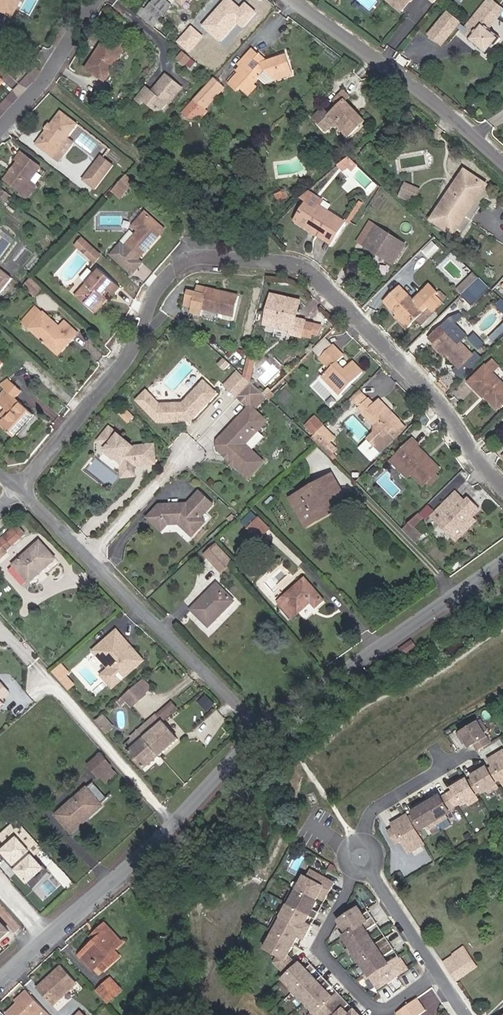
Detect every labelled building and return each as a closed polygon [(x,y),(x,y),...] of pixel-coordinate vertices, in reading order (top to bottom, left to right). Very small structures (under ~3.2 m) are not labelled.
[(6,14),(15,0),(0,0),(0,11),(6,14)] [(156,27),(173,4),(168,0),(150,0),(140,15),(156,27)] [(410,1),(408,0),(388,0),(388,1),(401,12),(410,1)] [(498,39),(486,28),(480,24),(495,6),(487,0),(486,0),(460,31),(468,38),(467,39),(485,54),(498,39)] [(495,6),(480,24),(486,28),(500,11),(495,6)] [(461,20),(447,9),(435,24),(448,35),(461,20)] [(440,45),(448,35),(435,24),(427,33),(440,45)] [(109,41),(125,51),(131,40),(116,30),(109,41)] [(100,55),(109,41),(106,39),(97,54),(100,55)] [(115,66),(125,51),(109,41),(100,55),(97,54),(87,70),(103,79),(112,64),(115,66)] [(250,95),(258,86),(255,84),(260,79),(261,80),(267,73),(272,77),(291,71),(286,56),(267,62),(253,49),(239,65),(242,67),(238,71),(241,73),(230,85),(238,92),(242,88),(250,95)] [(186,64),(191,58),(183,52),(178,58),(186,64)] [(106,81),(115,66),(112,64),(103,79),(106,81)] [(292,75),(291,71),(272,77),(267,73),(261,80),(265,84),(292,75)] [(168,105),(183,87),(167,74),(153,91),(147,86),(137,100),(143,105),(146,102),(157,111),(161,110),(167,103),(168,105)] [(205,108),(224,86),(214,77),(183,112),(190,119),(200,120),(208,111),(205,108)] [(350,137),(366,122),(346,101),(350,97),(345,91),(334,101),(340,106),(330,116),(324,109),(314,118),(327,131),(336,123),(350,137)] [(57,152),(79,125),(61,111),(51,124),(46,130),(40,138),(42,140),(38,146),(50,156),(55,150),(57,152)] [(31,181),(41,168),(22,153),(16,160),(19,162),(5,180),(21,192),(20,194),(26,199),(36,186),(31,181)] [(93,168),(95,169),(105,159),(103,157),(93,168)] [(344,170),(349,167),(353,171),(358,165),(349,157),(339,164),(344,170)] [(93,168),(83,179),(94,190),(114,167),(105,159),(95,169),(93,168)] [(454,234),(487,185),(465,171),(432,220),(454,234)] [(123,196),(135,183),(126,175),(115,188),(123,196)] [(418,195),(420,189),(406,183),(404,189),(418,195)] [(460,238),(492,189),(487,185),(454,234),(460,238)] [(123,196),(115,188),(113,190),(121,198),(123,196)] [(415,203),(418,195),(404,189),(400,197),(415,203)] [(2,190),(0,192),(0,196),(5,200),(9,196),(2,190)] [(288,197),(285,190),(279,193),(283,199),(288,197)] [(308,201),(313,194),(309,191),(302,198),(308,201)] [(319,206),(323,200),(313,194),(308,201),(307,203),(317,210),(319,206)] [(349,224),(364,203),(360,201),(346,222),(349,224)] [(334,242),(346,222),(319,206),(317,210),(307,203),(295,221),(310,230),(312,228),(334,242)] [(133,226),(138,231),(124,247),(121,244),(109,257),(123,269),(134,256),(138,259),(165,229),(145,212),(133,226)] [(395,261),(406,245),(370,222),(358,241),(383,258),(385,255),(395,261)] [(334,242),(312,228),(310,230),(333,244),(334,242)] [(100,255),(81,238),(76,245),(94,261),(100,255)] [(395,261),(385,255),(383,258),(394,264),(395,261)] [(138,259),(134,256),(123,269),(132,277),(144,265),(138,259)] [(13,278),(0,268),(0,279),(0,280),(0,292),(1,293),(13,278)] [(93,310),(106,296),(104,295),(108,291),(110,292),(115,296),(122,288),(100,269),(76,296),(93,310)] [(474,283),(479,279),(474,274),(466,282),(471,287),(474,283)] [(36,297),(43,290),(31,279),(24,286),(36,297)] [(463,294),(471,287),(466,282),(458,290),(463,294)] [(486,289),(478,282),(475,284),(483,291),(486,289)] [(473,306),(485,294),(483,291),(475,284),(474,283),(471,287),(463,295),(473,306)] [(416,320),(429,307),(434,312),(443,302),(437,296),(439,294),(430,284),(414,300),(400,286),(384,302),(397,315),(409,327),(416,320)] [(235,316),(240,296),(206,288),(202,306),(219,310),(218,312),(235,316)] [(300,301),(272,295),(265,325),(292,331),(291,334),(303,337),(303,336),(306,323),(307,321),(297,319),(293,318),(294,311),(298,311),(300,301)] [(96,313),(109,299),(106,296),(93,310),(96,313)] [(72,339),(78,333),(65,322),(60,327),(37,307),(23,323),(45,342),(48,342),(59,351),(70,338),(72,339)] [(420,325),(434,312),(429,307),(416,320),(420,325)] [(409,327),(397,315),(395,317),(407,330),(409,327)] [(455,326),(450,320),(444,326),(450,332),(455,326)] [(306,323),(303,336),(311,337),(314,324),(306,323)] [(460,368),(473,355),(450,332),(444,326),(443,325),(430,338),(435,344),(434,345),(444,355),(445,353),(448,356),(460,368)] [(470,340),(481,347),(486,340),(475,333),(470,340)] [(59,355),(72,339),(70,338),(59,351),(48,342),(45,342),(59,355)] [(320,356),(333,344),(327,338),(314,349),(320,356)] [(341,395),(364,372),(353,361),(344,370),(337,363),(344,356),(333,345),(320,358),(331,368),(323,376),(341,395)] [(251,383),(258,353),(249,351),(244,376),(251,383)] [(493,360),(486,366),(499,379),(502,375),(502,371),(493,360)] [(272,363),(259,379),(267,385),(280,370),(272,363)] [(502,404),(502,383),(499,379),(486,366),(470,381),(475,387),(474,388),(482,397),(483,395),(498,409),(502,404)] [(239,396),(251,383),(244,376),(238,371),(225,386),(237,398),(239,396)] [(6,391),(13,383),(9,379),(0,385),(6,391)] [(144,391),(135,401),(158,423),(192,422),(219,394),(204,380),(183,403),(157,404),(144,391)] [(35,415),(16,398),(22,391),(13,383),(6,391),(0,397),(0,405),(6,411),(10,414),(5,420),(0,425),(14,437),(35,415)] [(253,403),(262,393),(251,383),(239,396),(249,404),(250,403),(253,403)] [(352,398),(357,404),(365,396),(359,391),(352,398)] [(258,407),(267,398),(262,393),(253,403),(258,407)] [(357,404),(360,407),(368,399),(365,396),(357,404)] [(375,433),(368,440),(380,453),(406,427),(379,399),(374,404),(369,399),(368,399),(360,407),(359,408),(375,426),(375,433)] [(316,413),(318,405),(312,403),(309,411),(316,413)] [(246,444),(268,421),(251,405),(219,440),(219,447),(230,458),(229,460),(250,479),(265,462),(246,444)] [(134,417),(125,408),(120,414),(129,423),(134,417)] [(5,420),(10,414),(6,411),(1,416),(5,420)] [(116,438),(119,434),(110,427),(107,431),(116,438)] [(324,427),(314,438),(332,455),(337,449),(330,442),(335,438),(324,427)] [(134,447),(119,434),(116,438),(107,431),(99,441),(108,448),(106,450),(106,453),(113,459),(117,458),(121,462),(122,471),(136,469),(135,466),(135,462),(140,462),(140,465),(156,463),(154,444),(134,447)] [(436,474),(440,470),(418,447),(419,446),(413,440),(396,456),(401,461),(412,472),(425,485),(429,481),(436,474)] [(412,472),(401,461),(399,464),(410,475),(412,472)] [(432,484),(439,477),(436,474),(429,481),(432,484)] [(332,511),(347,502),(332,476),(292,499),(307,525),(326,514),(323,508),(329,505),(332,511)] [(201,518),(213,504),(200,492),(189,504),(160,505),(148,518),(162,531),(169,524),(179,524),(193,536),(201,528),(196,523),(201,518)] [(444,504),(432,516),(438,522),(452,536),(464,525),(466,528),(475,520),(472,517),(480,510),(469,498),(466,502),(465,503),(461,499),(462,498),(456,492),(443,503),(444,504)] [(332,511),(329,505),(323,508),(326,514),(332,511)] [(414,528),(421,521),(416,516),(402,530),(407,535),(414,528)] [(431,528),(438,522),(432,516),(425,522),(431,528)] [(201,528),(206,522),(201,518),(196,523),(201,528)] [(254,534),(259,529),(264,534),(269,529),(259,518),(248,529),(254,534)] [(24,533),(16,524),(13,528),(20,536),(24,533)] [(6,551),(21,537),(20,536),(13,528),(0,539),(0,559),(7,553),(6,551)] [(422,536),(414,528),(407,535),(415,543),(422,536)] [(259,539),(264,534),(259,529),(254,534),(259,539)] [(30,582),(55,559),(40,541),(14,565),(8,571),(22,586),(28,581),(30,582)] [(207,556),(218,547),(216,545),(205,554),(207,556)] [(222,572),(232,563),(218,547),(207,556),(222,572)] [(293,618),(311,602),(316,607),(323,600),(305,579),(283,598),(288,603),(283,607),(293,618)] [(209,627),(234,601),(217,584),(192,610),(209,627)] [(283,607),(288,603),(283,598),(279,602),(283,607)] [(131,645),(117,630),(85,658),(113,689),(144,661),(134,649),(132,651),(130,648),(131,645)] [(67,676),(70,674),(62,665),(53,673),(61,682),(67,676)] [(75,685),(67,676),(61,682),(69,690),(75,685)] [(3,703),(1,701),(10,693),(0,682),(0,705),(3,703)] [(147,694),(137,683),(124,695),(128,700),(133,706),(147,694)] [(198,700),(206,708),(213,701),(204,693),(198,700)] [(118,700),(122,705),(127,701),(123,696),(118,700)] [(170,703),(157,714),(163,721),(176,710),(170,703)] [(163,721),(157,714),(131,737),(133,739),(138,744),(130,752),(145,769),(160,755),(144,738),(163,721)] [(103,716),(97,722),(107,734),(113,728),(103,716)] [(491,743),(485,732),(489,730),(482,720),(459,735),(463,741),(466,739),(471,747),(475,744),(479,751),(491,743)] [(178,739),(163,721),(144,738),(160,755),(178,739)] [(130,752),(138,744),(133,739),(125,746),(130,752)] [(490,760),(495,767),(489,770),(496,782),(502,779),(502,780),(502,752),(490,760)] [(112,767),(101,754),(89,765),(100,778),(101,777),(111,768),(112,767)] [(499,788),(496,782),(489,770),(485,764),(479,768),(481,771),(473,776),(475,778),(468,782),(476,794),(482,791),(484,793),(488,790),(490,794),(499,788)] [(106,783),(116,774),(111,768),(101,777),(106,783)] [(479,800),(476,794),(468,782),(465,776),(459,780),(461,783),(453,788),(455,790),(448,794),(456,806),(463,803),(464,805),(468,802),(470,806),(479,800)] [(73,833),(103,806),(101,804),(107,799),(92,783),(56,815),(73,833)] [(456,806),(448,794),(442,798),(441,796),(433,800),(431,797),(425,801),(439,824),(449,818),(447,815),(451,813),(450,810),(456,806)] [(439,824),(425,801),(419,804),(421,808),(414,812),(415,814),(408,818),(416,831),(422,827),(424,829),(428,827),(430,830),(439,824)] [(424,845),(416,831),(408,818),(407,816),(394,824),(396,827),(389,831),(397,844),(403,840),(411,853),(424,845)] [(16,865),(31,850),(19,837),(3,851),(16,865)] [(326,898),(335,883),(312,871),(308,878),(305,876),(297,891),(316,901),(319,894),(326,898)] [(313,909),(317,902),(316,901),(297,891),(289,905),(310,916),(316,919),(319,913),(313,909)] [(306,923),(310,916),(289,905),(282,919),(308,933),(312,926),(306,923)] [(348,934),(373,917),(369,911),(363,915),(359,908),(339,921),(348,934)] [(348,952),(371,937),(367,931),(378,924),(373,917),(348,934),(344,936),(351,947),(347,950),(348,952)] [(305,939),(308,933),(282,919),(274,932),(295,943),(299,936),(305,939)] [(10,930),(5,924),(4,925),(0,921),(0,939),(10,930)] [(115,951),(124,943),(106,923),(97,932),(100,935),(95,941),(79,955),(93,971),(99,965),(115,951)] [(95,941),(100,935),(97,932),(91,937),(95,941)] [(288,956),(295,943),(274,932),(266,948),(279,955),(275,962),(288,975),(297,966),(288,956)] [(361,962),(390,943),(387,937),(376,944),(371,937),(348,952),(350,955),(355,952),(361,962)] [(366,978),(388,963),(384,957),(395,950),(390,943),(361,962),(368,973),(364,976),(366,978)] [(476,966),(464,947),(453,955),(453,956),(444,962),(455,980),(476,966)] [(105,971),(121,956),(115,951),(99,965),(105,971)] [(379,989),(408,969),(399,956),(388,963),(366,978),(367,981),(372,978),(379,989)] [(293,992),(311,975),(317,970),(312,964),(306,969),(300,963),(297,966),(288,975),(284,979),(292,988),(290,989),(293,992)] [(54,1005),(77,984),(61,966),(52,975),(53,977),(46,984),(44,982),(38,987),(54,1005)] [(46,984),(53,977),(52,975),(44,982),(46,984)] [(305,1002),(327,981),(323,976),(317,981),(311,975),(293,992),(296,995),(298,993),(305,1002)] [(108,1003),(122,989),(111,978),(97,991),(108,1003)] [(314,1014),(333,997),(327,991),(333,986),(327,981),(305,1002),(313,1010),(312,1012),(314,1014)] [(50,1014),(27,991),(21,997),(23,999),(18,1004),(7,1014),(49,1014),(50,1014)] [(349,1004),(338,992),(333,997),(314,1014),(315,1014),(338,1014),(344,1009),(349,1004)] [(426,1010),(418,998),(397,1013),(397,1014),(419,1014),(426,1010)]
